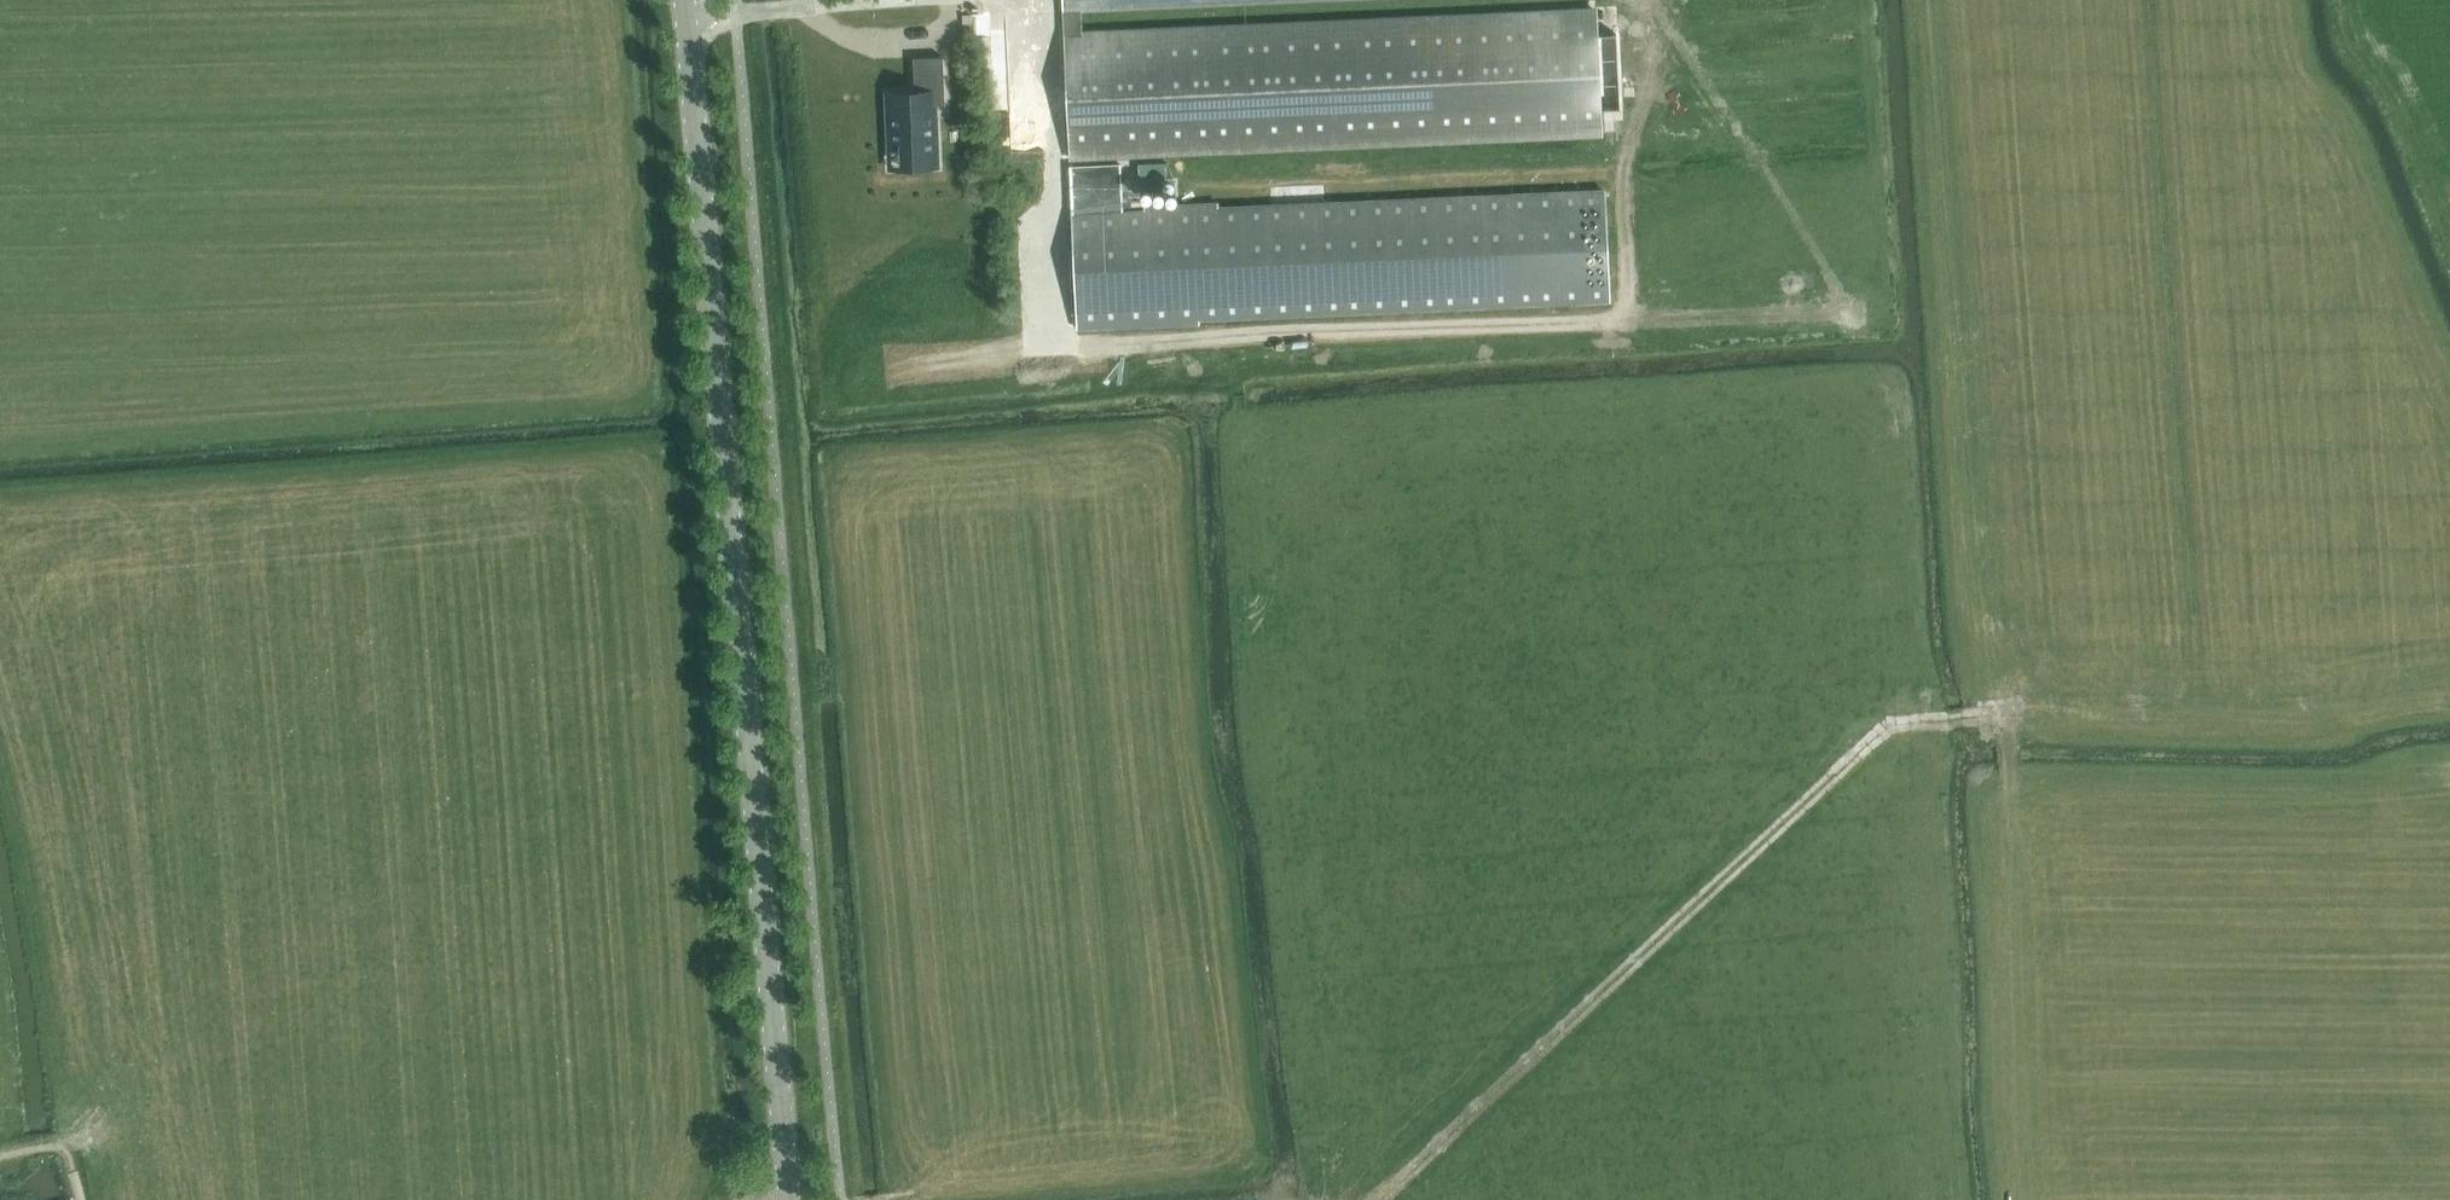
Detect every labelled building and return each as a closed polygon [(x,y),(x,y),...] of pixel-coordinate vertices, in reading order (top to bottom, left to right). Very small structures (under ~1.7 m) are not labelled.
[(1079,10),(1289,0),(1063,0),(1070,158),(1600,134),(1596,11),(1081,34),(1079,10)] [(890,142),(901,141),(902,159),(902,168),(924,167),(924,158),(935,158),(935,159),(936,159),(934,105),(945,104),(943,57),(912,58),(913,92),(887,93),(889,143),(890,143),(890,142)] [(1120,165),(1070,167),(1072,225),(1068,225),(1069,250),(1073,250),(1075,288),(1071,288),(1072,314),(1076,314),(1076,329),(1199,323),(1199,319),(1608,301),(1603,190),(1217,207),(1217,203),(1143,207),(1143,210),(1081,213),(1081,208),(1122,206),(1120,165)]
